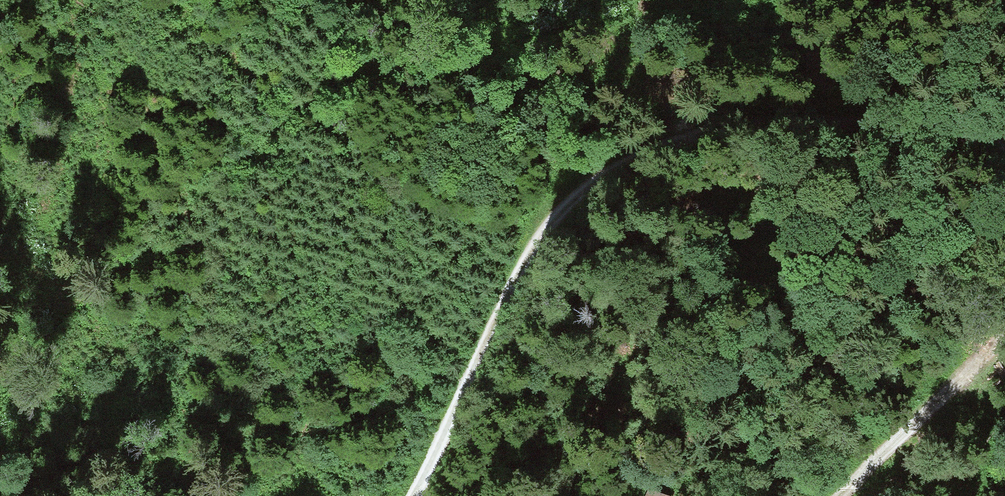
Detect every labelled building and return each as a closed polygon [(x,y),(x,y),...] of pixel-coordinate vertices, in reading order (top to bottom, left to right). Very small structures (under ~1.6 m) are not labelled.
[(650,488),(647,495),(673,495),(650,488)]
